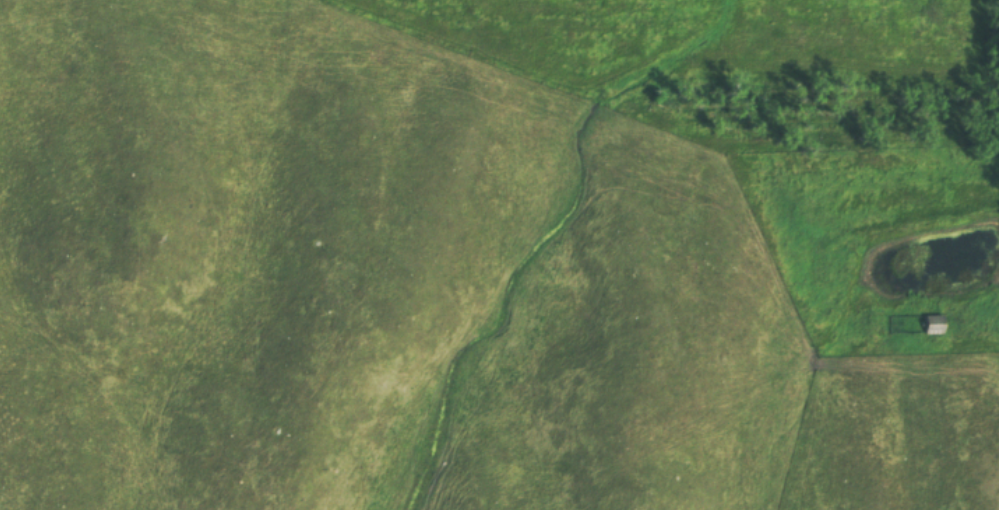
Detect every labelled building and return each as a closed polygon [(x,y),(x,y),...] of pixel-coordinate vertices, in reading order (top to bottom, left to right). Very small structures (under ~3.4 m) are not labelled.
[(924,334),(943,334),(943,315),(924,315),(924,334)]
